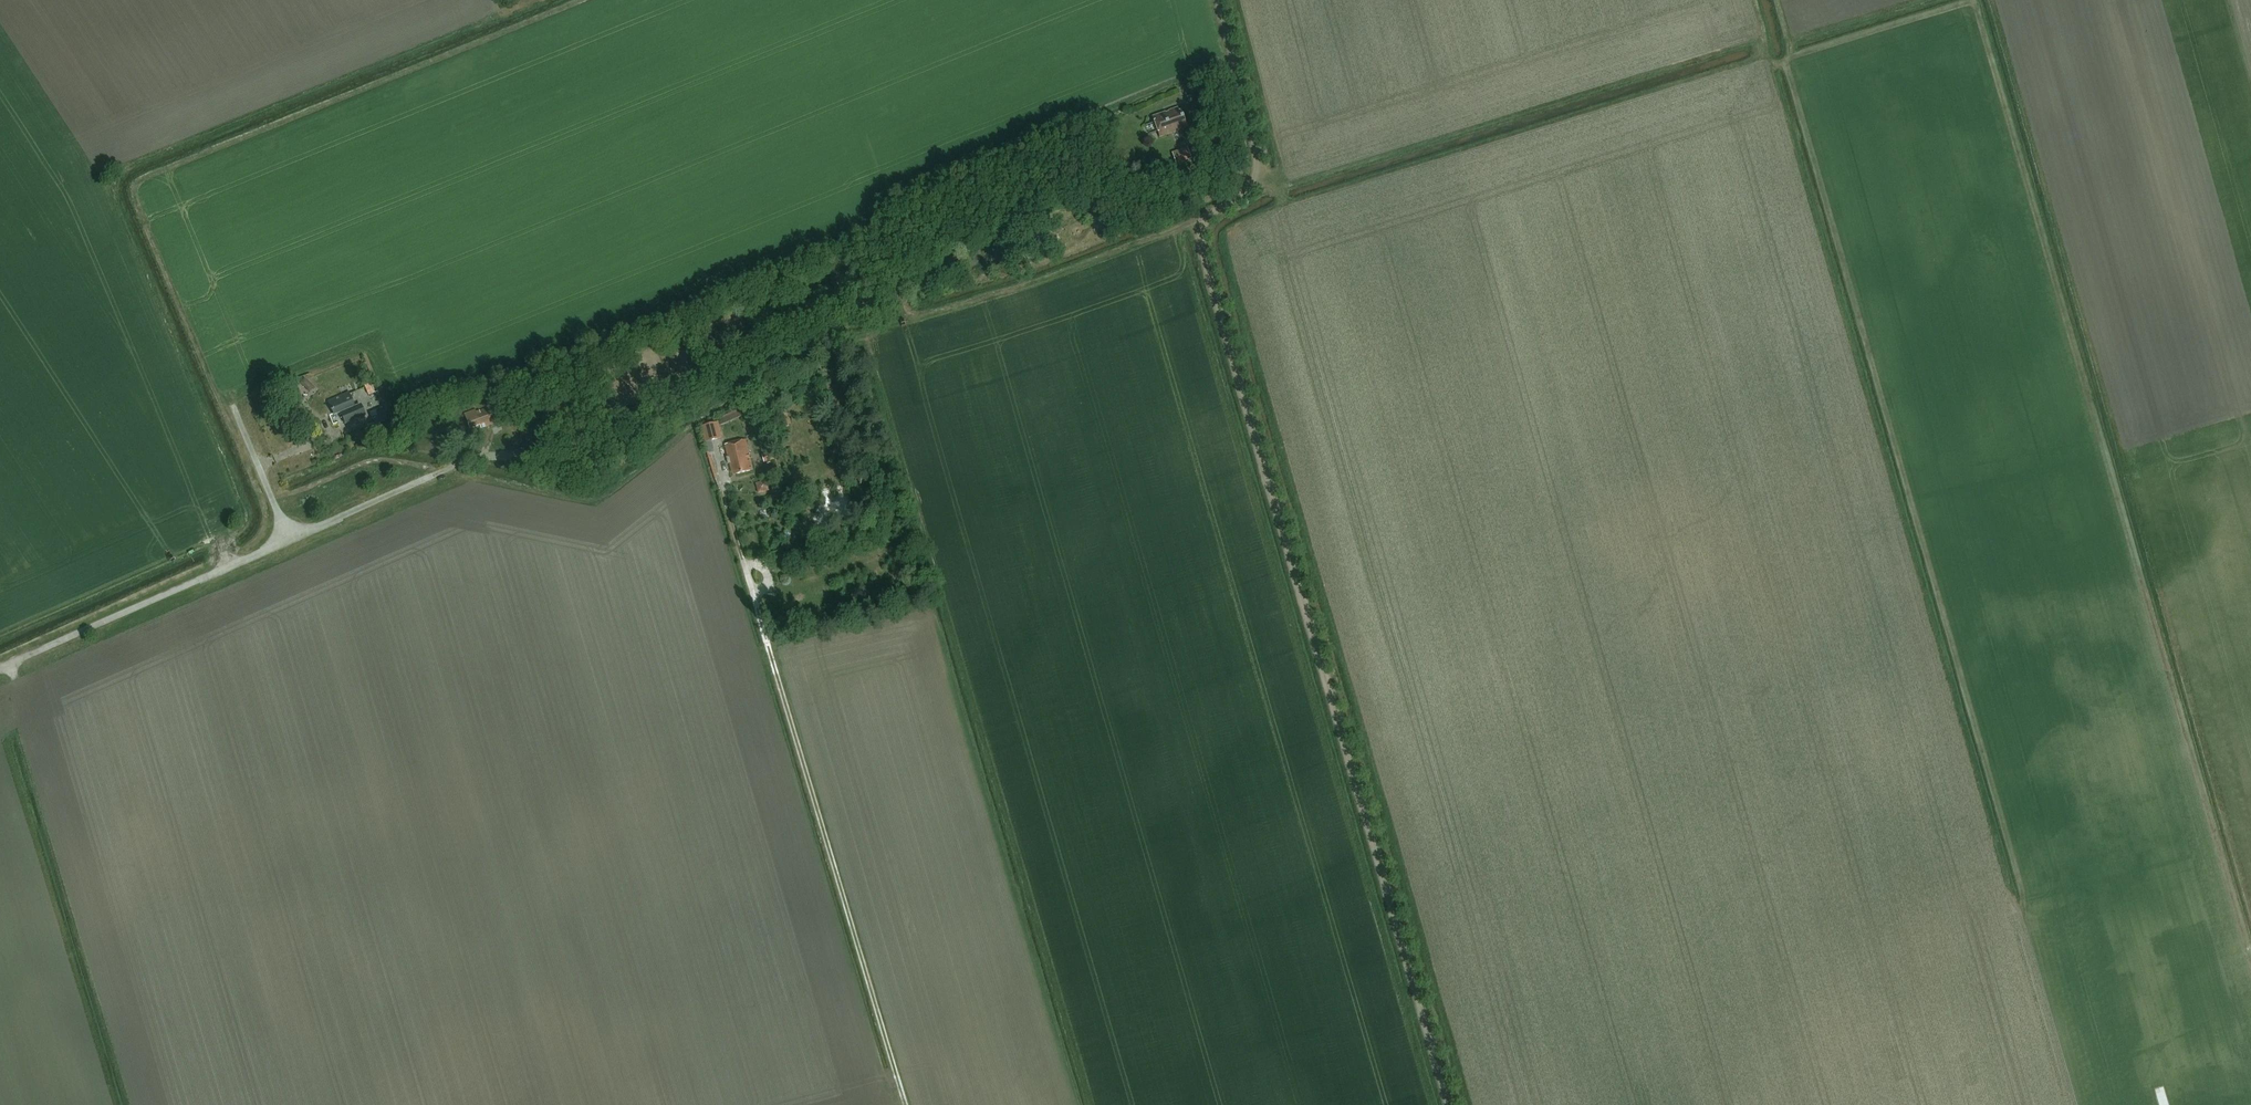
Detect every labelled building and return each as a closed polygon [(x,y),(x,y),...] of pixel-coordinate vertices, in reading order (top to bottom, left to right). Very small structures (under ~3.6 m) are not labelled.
[(1160,139),(1180,131),(1180,130),(1182,129),(1182,130),(1188,128),(1181,109),(1179,110),(1178,108),(1169,111),(1169,112),(1166,113),(1165,112),(1152,117),(1160,139)] [(1188,148),(1172,153),(1177,166),(1192,160),(1188,148)] [(1193,183),(1190,173),(1181,175),(1184,185),(1193,183)] [(305,376),(299,382),(310,392),(315,386),(305,376)] [(298,382),(295,386),(305,395),(308,391),(298,382)] [(354,408),(348,393),(327,402),(333,416),(340,413),(345,425),(364,416),(360,405),(354,408)] [(535,418),(532,408),(525,410),(529,420),(535,418)] [(382,409),(369,414),(375,426),(387,421),(382,409)] [(482,429),(496,424),(494,420),(504,417),(501,410),(491,413),(490,409),(476,414),(475,411),(464,415),(470,429),(480,425),(482,429)] [(792,424),(786,410),(779,413),(785,427),(792,424)] [(722,437),(718,421),(713,423),(702,427),(706,442),(722,437)] [(707,442),(710,452),(715,451),(712,440),(707,442)] [(735,473),(735,476),(752,471),(745,441),(725,446),(728,457),(726,458),(727,464),(729,464),(732,474),(735,473)] [(531,447),(520,451),(523,462),(535,457),(531,447)] [(765,465),(772,464),(769,454),(762,455),(765,465)]
